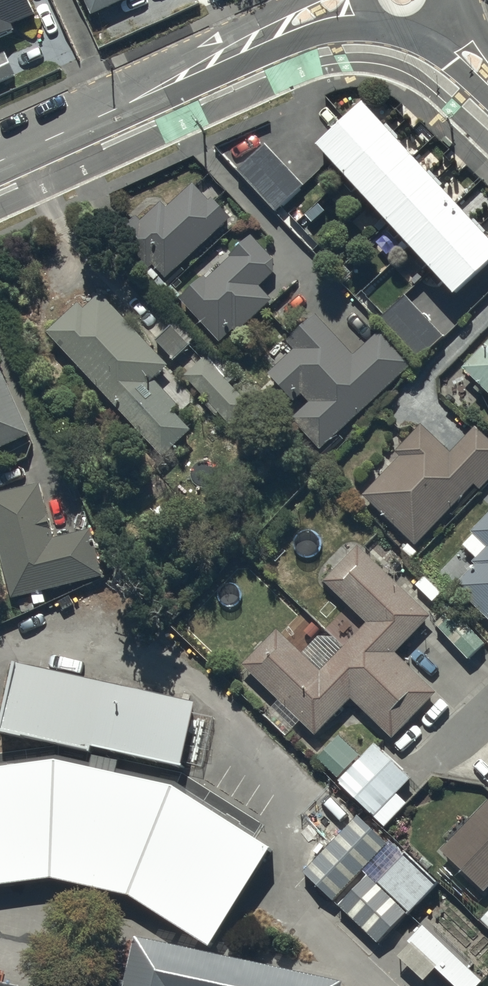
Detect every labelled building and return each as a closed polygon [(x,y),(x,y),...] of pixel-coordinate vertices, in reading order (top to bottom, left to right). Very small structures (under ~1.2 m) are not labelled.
[(15,26),(12,21),(18,18),(19,21),(37,12),(31,0),(0,0),(0,33),(15,26)] [(93,12),(120,0),(87,0),(93,12)] [(16,74),(5,50),(0,52),(0,82),(16,74)] [(318,139),(457,289),(487,259),(487,228),(365,96),(318,139)] [(265,140),(237,166),(277,208),(305,182),(265,140)] [(154,261),(167,275),(232,216),(212,195),(210,197),(194,180),(167,205),(162,200),(140,219),(135,213),(115,231),(148,267),(154,261)] [(274,271),(275,256),(252,232),(230,252),(232,254),(208,276),(205,273),(180,295),(221,340),(235,327),(238,331),(274,297),(261,283),(274,271)] [(79,299),(47,328),(161,454),(192,426),(174,407),(178,403),(155,377),(170,364),(102,289),(85,305),(79,299)] [(406,291),(377,316),(416,359),(444,334),(406,291)] [(349,440),(340,430),(415,360),(383,325),(355,352),(317,311),(287,339),(294,347),(270,369),(297,397),(302,392),(310,400),(293,416),(321,447),(315,452),(325,463),(349,440)] [(463,364),(487,388),(487,337),(463,364)] [(184,375),(207,398),(205,400),(218,414),(220,412),(231,423),(251,403),(230,381),(240,371),(218,349),(216,347),(207,355),(205,353),(184,375)] [(0,369),(0,446),(31,431),(2,368),(0,369)] [(363,491),(416,543),(476,481),(482,487),(487,481),(487,436),(476,424),(452,449),(423,421),(396,448),(401,453),(363,491)] [(0,490),(0,544),(13,596),(103,573),(91,526),(54,535),(40,480),(0,490)] [(455,583),(487,615),(487,512),(471,529),(474,532),(463,543),(477,556),(473,561),(474,562),(455,583)] [(299,717),(315,733),(352,696),(393,736),(437,691),(396,650),(432,613),(359,541),(323,578),(367,622),(344,644),(326,626),(302,650),(277,626),(243,661),(281,699),(271,709),(289,727),(299,717)] [(487,640),(457,609),(439,626),(469,657),(487,640)] [(99,764),(188,784),(203,718),(22,677),(5,750),(97,771),(99,764)] [(318,755),(375,813),(412,775),(376,739),(361,754),(340,733),(318,755)] [(0,789),(0,901),(57,893),(137,911),(216,965),(280,871),(181,807),(63,780),(0,789)] [(487,884),(487,798),(442,846),(485,887),(487,884)] [(391,854),(361,825),(307,881),(337,910),(391,854)] [(409,864),(381,893),(415,926),(443,897),(409,864)] [(371,886),(343,916),(382,953),(410,923),(371,886)] [(450,985),(478,985),(427,938),(412,954),(414,956),(403,967),(422,985),(434,985),(441,978),(450,985)] [(142,953),(135,985),(294,985),(142,953)]
